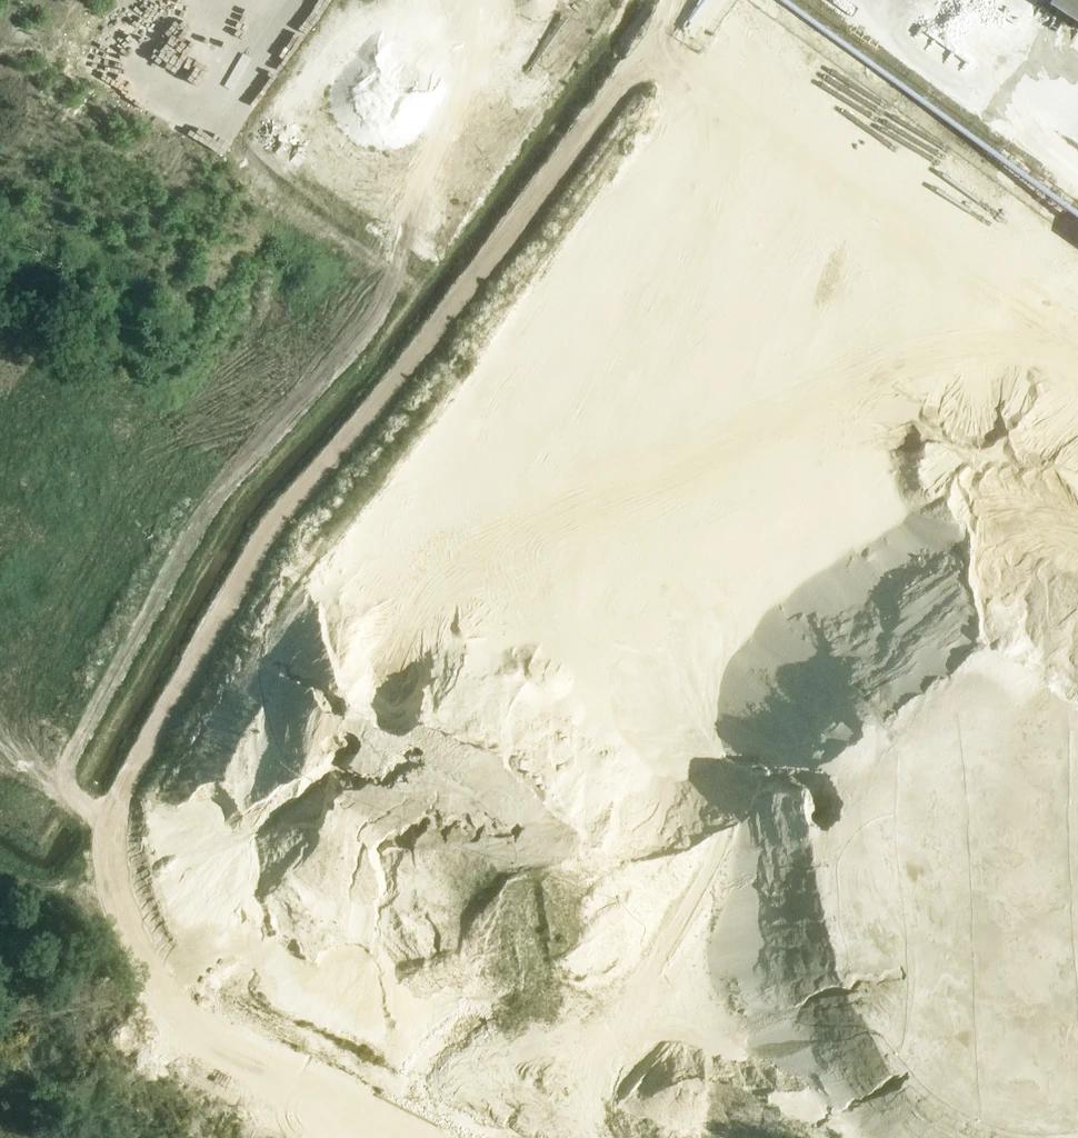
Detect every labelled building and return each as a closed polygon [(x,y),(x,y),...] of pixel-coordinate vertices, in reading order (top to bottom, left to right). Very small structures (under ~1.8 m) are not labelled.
[(1077,19),(1077,0),(1048,0),(1077,19)]
